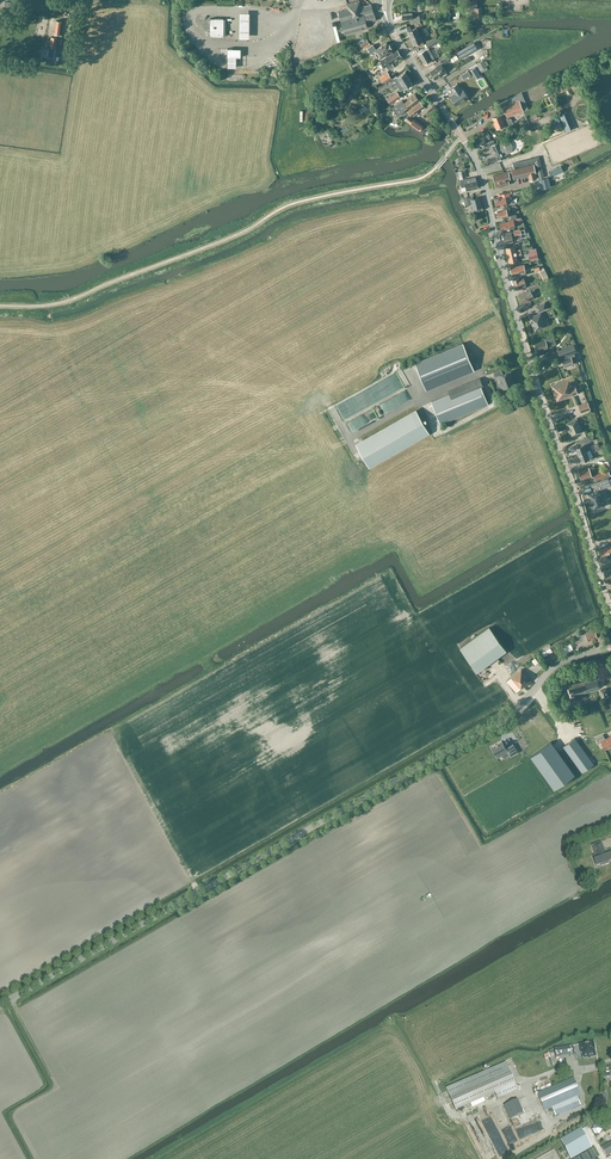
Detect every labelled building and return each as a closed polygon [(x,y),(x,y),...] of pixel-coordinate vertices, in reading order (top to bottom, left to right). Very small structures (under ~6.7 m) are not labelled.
[(376,20),(371,4),(361,7),(359,0),(347,4),(348,9),(339,11),(342,21),(341,21),(343,27),(339,28),(341,35),(368,28),(367,23),(376,20)] [(467,7),(469,7),(469,9),(471,9),(471,11),(475,11),(475,15),(482,15),(482,7),(477,7),(477,0),(467,0),(467,7)] [(402,12),(403,20),(409,19),(409,22),(420,21),(419,15),(413,16),(413,11),(402,12)] [(249,12),(240,12),(240,37),(249,37),(249,12)] [(224,18),(210,18),(210,36),(224,36),(224,18)] [(62,21),(56,20),(54,37),(52,36),(50,47),(48,47),(47,55),(55,56),(58,34),(60,34),(61,33),(63,33),(64,22),(62,22),(62,21)] [(423,33),(428,30),(426,27),(422,29),(422,30),(418,31),(417,27),(408,31),(411,38),(420,34),(423,33)] [(414,45),(422,41),(420,34),(411,38),(414,45)] [(438,42),(442,40),(439,36),(436,37),(426,43),(428,48),(433,45),(435,49),(440,46),(438,42)] [(364,49),(371,44),(367,39),(360,43),(364,49)] [(392,48),(391,46),(389,43),(388,44),(387,42),(376,49),(373,44),(368,48),(371,53),(374,51),(379,59),(393,51),(391,48),(392,48)] [(459,57),(466,54),(465,52),(476,47),(474,43),(456,51),(459,57)] [(228,54),(228,57),(227,67),(237,68),(237,57),(241,57),(241,49),(228,48),(228,54)] [(430,60),(434,58),(429,49),(425,51),(425,50),(419,54),(424,64),(431,60),(430,60)] [(392,63),(402,57),(398,50),(380,61),(384,68),(388,66),(389,68),(394,65),(392,63)] [(435,63),(437,67),(430,71),(435,79),(447,72),(441,64),(442,64),(443,65),(450,61),(447,56),(435,63)] [(266,69),(274,61),(271,58),(268,60),(266,58),(260,63),(266,69)] [(483,60),(477,63),(480,70),(487,67),(483,60)] [(477,79),(481,76),(475,67),(471,70),(477,79)] [(464,79),(466,77),(468,80),(472,77),(471,74),(468,70),(461,75),(464,79)] [(404,89),(413,83),(405,72),(396,77),(400,83),(397,85),(401,91),(404,89)] [(391,78),(388,73),(380,78),(383,83),(391,78)] [(461,89),(457,84),(451,88),(454,93),(450,96),(452,99),(451,100),(453,102),(455,102),(456,105),(468,97),(462,88),(461,89)] [(397,92),(387,98),(390,103),(400,97),(397,92)] [(528,109),(522,92),(502,102),(507,117),(528,109)] [(404,103),(400,107),(398,105),(395,107),(394,109),(395,109),(400,115),(403,112),(402,111),(406,107),(407,109),(419,100),(415,95),(404,103)] [(408,116),(404,120),(422,133),(427,127),(413,117),(418,113),(417,112),(424,106),(420,101),(407,111),(406,113),(408,116)] [(360,104),(355,109),(358,113),(364,108),(360,104)] [(506,127),(511,125),(513,124),(511,118),(504,118),(502,114),(492,118),(495,123),(494,123),(496,129),(502,127),(503,128),(506,127)] [(485,137),(472,142),(475,148),(492,141),(488,131),(483,133),(485,137)] [(498,142),(492,145),(499,160),(504,158),(504,157),(505,157),(505,156),(506,156),(506,155),(506,154),(509,153),(510,153),(511,152),(512,151),(512,149),(512,148),(513,146),(512,145),(512,144),(511,143),(510,142),(509,141),(508,140),(506,140),(505,140),(503,140),(498,143),(498,142)] [(458,162),(465,159),(463,153),(456,156),(458,162)] [(514,167),(536,162),(540,178),(544,177),(539,157),(521,161),(513,163),(514,167)] [(536,173),(534,164),(512,170),(513,177),(528,173),(530,180),(537,178),(535,174),(536,173)] [(561,165),(548,171),(549,175),(557,172),(558,176),(564,173),(562,169),(563,169),(561,165)] [(508,180),(510,179),(508,171),(493,175),(495,183),(497,183),(498,187),(510,184),(508,180)] [(466,178),(460,180),(461,187),(466,186),(466,190),(478,188),(475,177),(466,179),(466,178)] [(539,180),(540,186),(541,189),(551,186),(548,177),(539,180)] [(503,197),(495,199),(496,207),(512,204),(510,197),(509,194),(512,193),(512,192),(512,191),(502,194),(503,197)] [(473,196),(464,198),(464,200),(467,205),(468,205),(472,204),(473,209),(474,209),(474,211),(476,212),(479,211),(480,209),(480,208),(481,207),(479,197),(473,198),(473,196)] [(502,210),(497,211),(499,218),(508,216),(508,220),(509,220),(512,219),(517,218),(516,214),(511,215),(510,208),(506,209),(502,210)] [(509,221),(500,223),(501,229),(513,226),(512,219),(509,220),(508,220),(509,221)] [(526,228),(503,234),(505,242),(513,240),(516,240),(515,236),(528,233),(526,228)] [(515,245),(506,247),(507,255),(521,252),(521,251),(520,249),(517,249),(518,250),(516,250),(515,245)] [(533,249),(528,250),(530,260),(537,258),(536,255),(534,255),(533,249)] [(521,252),(507,255),(509,262),(518,260),(517,256),(522,255),(521,252)] [(524,264),(510,267),(512,274),(521,272),(520,269),(524,268),(524,264)] [(545,268),(542,269),(542,270),(540,270),(539,271),(543,281),(549,278),(545,268)] [(521,276),(513,279),(516,288),(522,286),(523,288),(525,287),(527,286),(527,284),(525,278),(521,279),(521,276)] [(522,303),(534,298),(533,295),(537,294),(535,288),(540,286),(538,282),(533,284),(526,287),(527,291),(519,294),(522,303)] [(547,308),(545,303),(536,306),(538,312),(547,308)] [(535,330),(546,326),(541,313),(530,317),(529,317),(530,317),(535,330),(535,331),(535,330)] [(554,337),(534,344),(537,351),(548,347),(554,345),(557,344),(554,337)] [(426,389),(474,370),(463,343),(415,363),(426,389)] [(574,346),(558,351),(560,357),(576,351),(574,346)] [(570,356),(562,359),(564,366),(573,363),(570,356)] [(404,367),(397,370),(407,398),(414,395),(404,367)] [(510,371),(503,374),(501,369),(493,372),(495,377),(497,376),(503,389),(514,384),(510,371)] [(398,406),(384,376),(375,380),(389,410),(398,406)] [(450,394),(431,402),(440,424),(488,404),(481,387),(483,386),(480,378),(472,381),(448,391),(450,394)] [(570,378),(551,385),(554,393),(573,386),(572,385),(570,378)] [(573,386),(554,393),(557,400),(578,393),(575,384),(572,385),(573,386)] [(587,402),(579,405),(581,411),(590,408),(587,402)] [(429,432),(416,410),(356,445),(362,455),(359,457),(361,460),(364,458),(369,466),(429,432)] [(566,422),(565,422),(565,423),(566,423),(568,428),(567,428),(567,429),(568,429),(568,430),(568,431),(569,431),(571,435),(570,435),(571,436),(583,431),(577,418),(566,422)] [(583,444),(575,448),(578,454),(595,448),(594,444),(591,445),(585,448),(584,444),(590,442),(589,438),(581,441),(583,444)] [(595,448),(578,454),(580,461),(586,459),(587,462),(594,459),(592,453),(600,449),(599,446),(595,448)] [(582,481),(593,477),(589,467),(578,471),(582,481)] [(595,481),(599,480),(610,475),(608,470),(601,472),(602,474),(594,477),(595,481)] [(610,485),(608,478),(591,484),(593,491),(588,493),(590,499),(591,503),(594,509),(605,505),(599,489),(610,485)] [(599,549),(601,556),(610,553),(610,545),(599,549)] [(477,670),(507,649),(490,625),(460,646),(477,670)] [(584,639),(580,640),(580,642),(584,641),(597,637),(595,629),(585,633),(585,634),(582,635),(584,639)] [(567,654),(574,651),(570,643),(566,645),(566,647),(561,648),(563,653),(560,654),(560,657),(567,654)] [(521,669),(507,682),(516,692),(520,689),(523,686),(524,686),(531,680),(521,669)] [(586,691),(599,687),(602,685),(603,682),(602,679),(600,676),(597,676),(585,680),(584,679),(567,684),(567,687),(565,687),(566,692),(569,691),(569,694),(580,692),(586,691)] [(536,704),(529,710),(536,718),(539,716),(541,718),(544,716),(542,713),(543,713),(536,704)] [(596,737),(598,743),(602,742),(605,748),(610,746),(610,736),(605,738),(603,734),(596,737)] [(572,740),(563,746),(582,772),(593,764),(593,763),(595,762),(594,760),(592,761),(584,751),(575,738),(572,740)] [(502,740),(492,746),(498,756),(512,748),(515,754),(519,751),(514,743),(507,747),(502,740)] [(551,741),(530,756),(554,789),(575,774),(551,741)] [(596,855),(593,856),(596,865),(604,863),(604,864),(606,865),(609,863),(609,862),(609,861),(610,860),(610,850),(608,851),(607,850),(605,849),(604,850),(601,842),(593,846),(596,855)] [(593,1042),(580,1044),(581,1054),(582,1054),(583,1059),(596,1057),(596,1056),(594,1043),(594,1042),(593,1042)] [(573,1046),(554,1049),(556,1057),(575,1054),(573,1046)] [(466,1080),(445,1090),(455,1111),(476,1102),(490,1095),(495,1093),(497,1099),(518,1091),(515,1084),(505,1063),(480,1074),(466,1080)] [(573,1077),(554,1086),(537,1093),(545,1111),(552,1108),(555,1117),(581,1105),(578,1097),(581,1096),(573,1077)] [(510,1119),(524,1113),(518,1100),(504,1106),(510,1119)] [(565,1158),(598,1158),(592,1149),(591,1147),(587,1140),(581,1129),(561,1140),(569,1157),(565,1158)] [(610,1154),(610,1142),(601,1148),(606,1156),(610,1154)]
